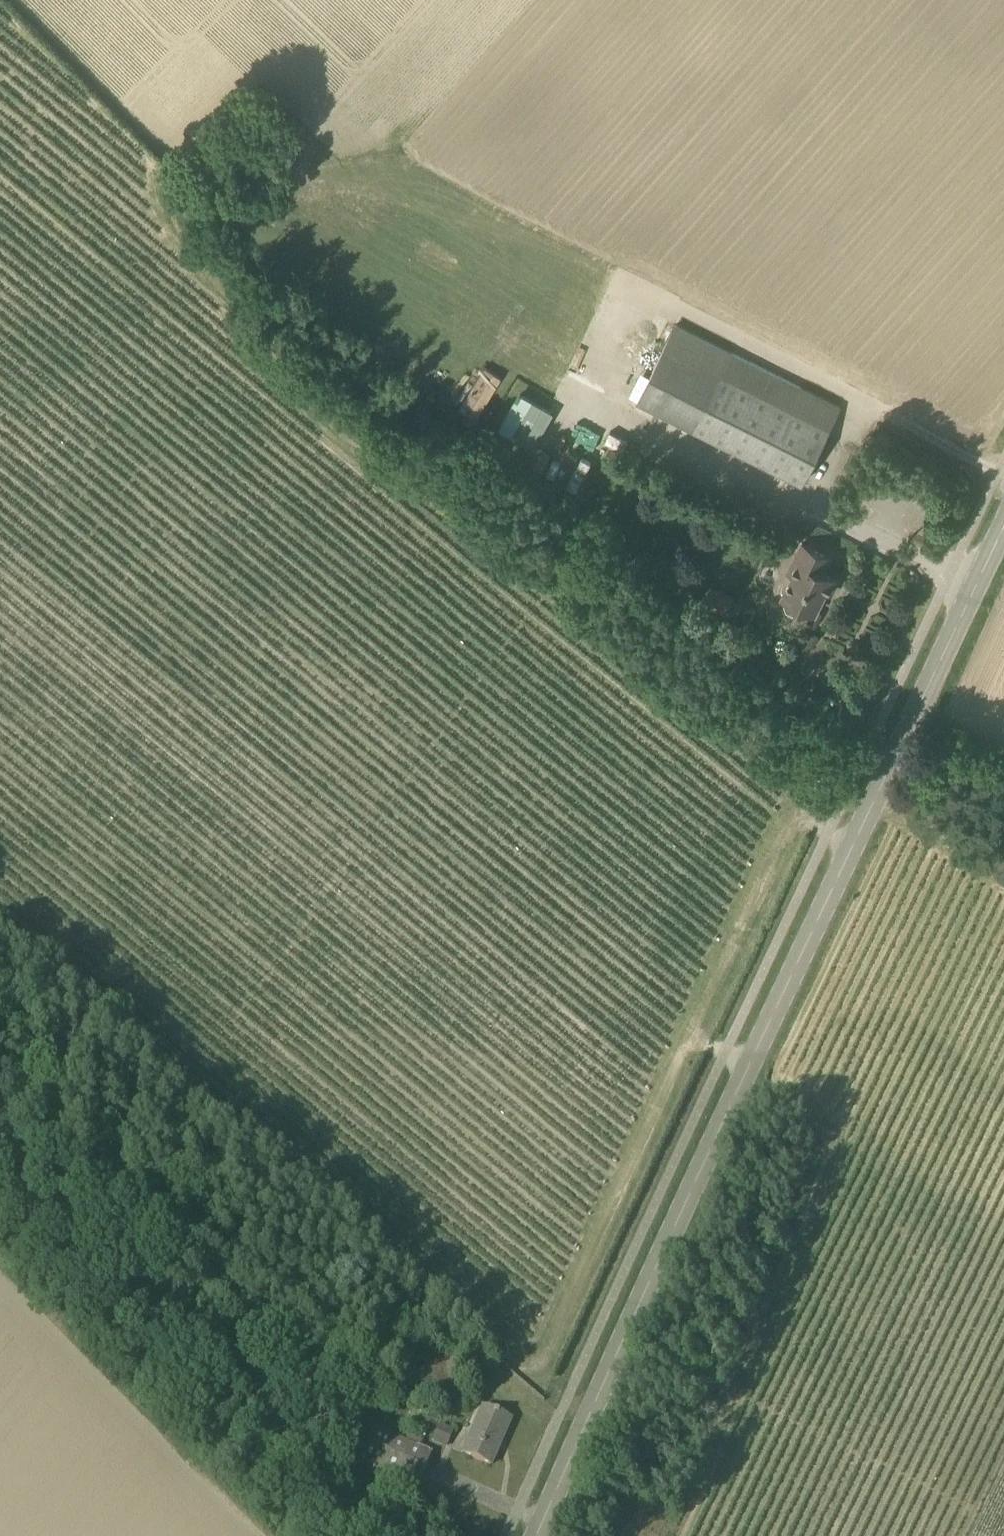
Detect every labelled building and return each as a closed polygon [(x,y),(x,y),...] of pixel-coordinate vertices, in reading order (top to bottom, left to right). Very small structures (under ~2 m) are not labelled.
[(803,482),(841,406),(676,324),(639,400),(803,482)] [(811,526),(803,543),(788,571),(794,574),(783,596),(787,598),(785,601),(788,608),(794,611),(800,609),(802,606),(815,612),(830,582),(836,585),(839,579),(824,571),(840,540),(811,526)] [(710,583),(701,602),(725,613),(734,594),(710,583)] [(491,1465),(511,1420),(481,1407),(461,1452),(491,1465)] [(431,1454),(401,1441),(373,1429),(358,1463),(416,1489),(431,1454)]
